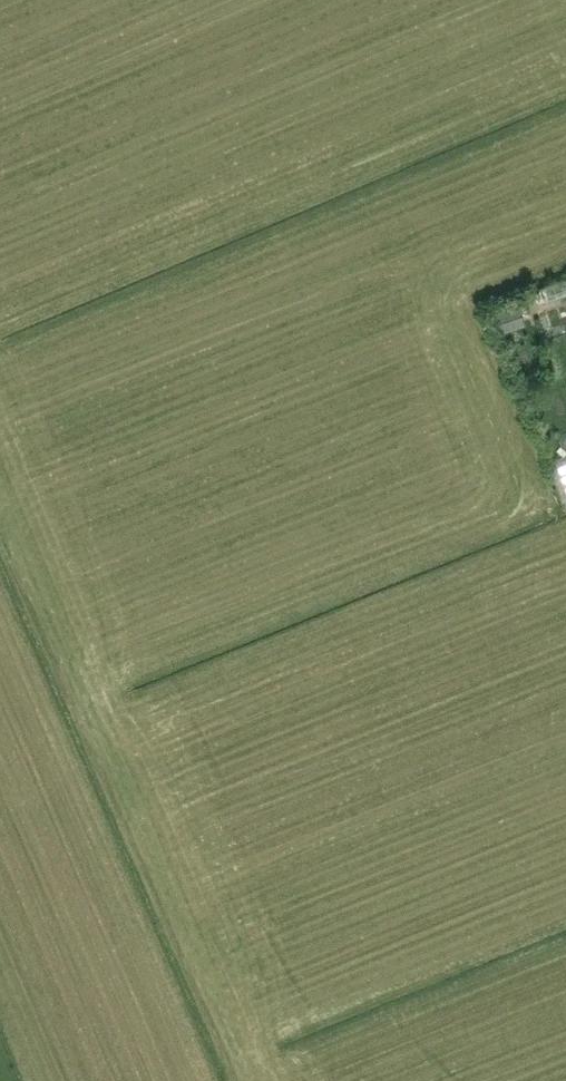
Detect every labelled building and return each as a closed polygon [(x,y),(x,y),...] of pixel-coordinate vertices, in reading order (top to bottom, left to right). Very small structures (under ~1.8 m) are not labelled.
[(525,309),(510,310),(510,330),(525,330),(525,309)]
